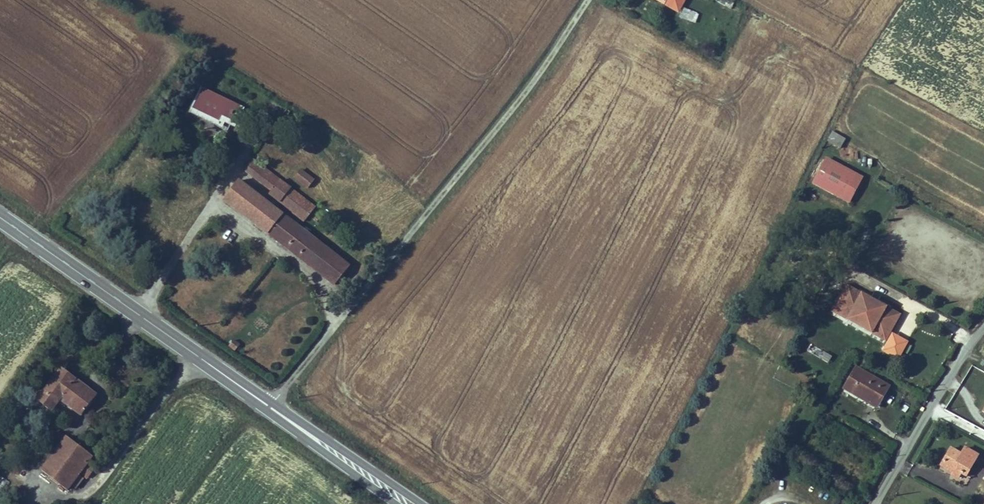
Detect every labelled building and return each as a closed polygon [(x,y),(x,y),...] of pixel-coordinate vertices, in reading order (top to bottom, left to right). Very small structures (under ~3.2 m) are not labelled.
[(672,11),(678,0),(684,4),(686,0),(652,0),(672,11)] [(679,14),(684,4),(678,0),(672,11),(679,14)] [(209,94),(194,117),(222,134),(225,128),(236,136),(247,119),(209,94)] [(832,156),(862,173),(869,162),(841,144),(832,156)] [(826,166),(855,184),(862,173),(832,156),(826,166)] [(316,206),(259,162),(250,175),(280,197),(278,200),(305,221),(316,206)] [(876,166),(869,162),(862,173),(869,177),(876,166)] [(306,172),(300,181),(314,193),(321,184),(306,172)] [(869,177),(862,173),(855,184),(861,189),(869,177)] [(309,233),(301,227),(245,185),(231,204),(295,253),(309,233)] [(305,221),(312,226),(322,211),(316,206),(305,221)] [(309,233),(295,253),(344,289),(357,269),(309,233)] [(844,287),(851,278),(861,286),(864,281),(852,273),(834,298),(871,322),(874,318),(850,302),(855,294),(844,287)] [(888,297),(864,281),(861,286),(851,278),(844,287),(855,294),(850,302),(874,318),(871,322),(883,330),(897,309),(886,302),(888,297)] [(886,302),(897,309),(883,330),(885,332),(901,306),(888,297),(886,302)] [(234,352),(240,346),(234,340),(228,346),(234,352)] [(873,400),(887,407),(894,392),(860,373),(850,392),(871,404),(873,400)] [(65,408),(78,418),(93,399),(58,374),(33,407),(48,418),(59,405),(55,401),(60,395),(69,402),(65,408)] [(94,471),(85,465),(89,459),(66,441),(39,475),(63,494),(76,477),(85,483),(94,471)] [(960,474),(966,478),(978,457),(965,450),(962,456),(949,449),(939,465),(952,472),(951,476),(957,480),(960,474)] [(10,482),(0,476),(0,477),(0,492),(3,494),(10,482)]
